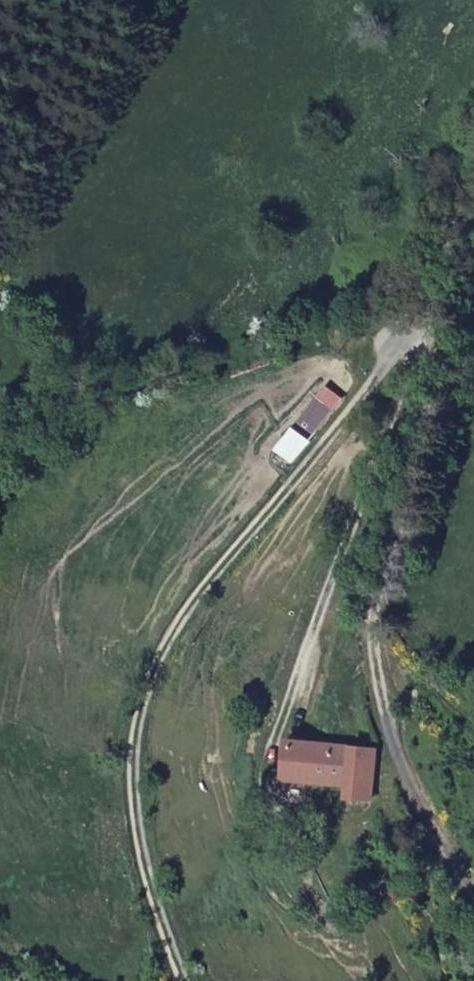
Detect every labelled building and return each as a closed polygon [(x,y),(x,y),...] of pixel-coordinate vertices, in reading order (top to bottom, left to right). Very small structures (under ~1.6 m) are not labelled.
[(377,803),(381,749),(289,741),(285,781),(337,788),(354,789),(354,799),(377,803)]
